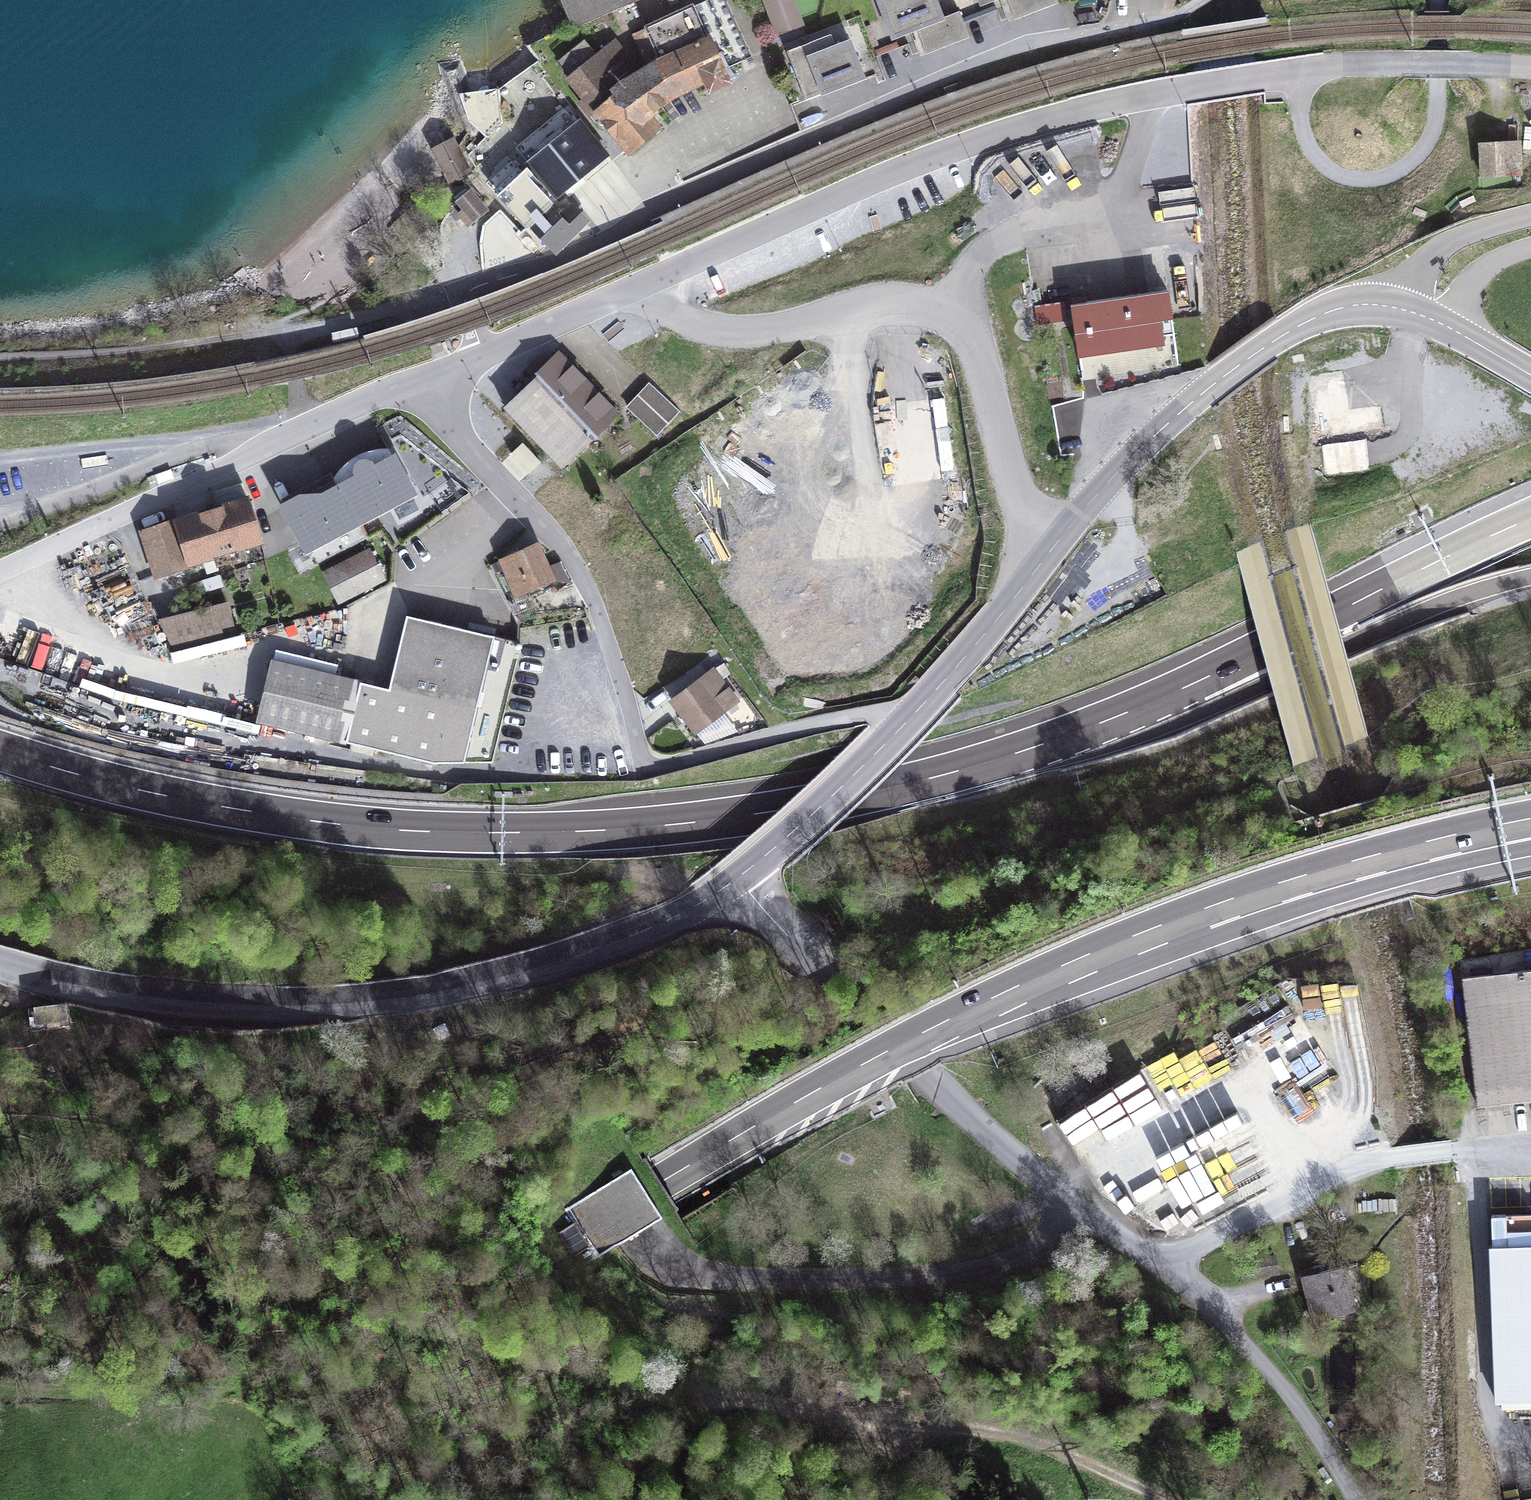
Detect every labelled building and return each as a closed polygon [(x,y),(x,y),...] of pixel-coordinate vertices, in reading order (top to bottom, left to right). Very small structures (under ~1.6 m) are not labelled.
[(639,0),(563,0),(574,24),(576,28),(639,0)] [(739,27),(726,0),(709,0),(693,8),(710,41),(739,27)] [(779,34),(800,26),(791,0),(768,0),(767,0),(779,34)] [(892,39),(916,29),(943,19),(936,0),(877,0),(892,39)] [(620,77),(635,64),(616,41),(598,56),(571,79),(569,81),(585,101),(595,113),(629,154),(661,128),(649,113),(676,92),(704,78),(710,92),(730,82),(724,70),(753,55),(739,27),(710,41),(693,8),(634,34),(653,70),(640,80),(638,78),(627,86),(620,77)] [(916,29),(926,54),(969,37),(959,12),(943,19),(916,29)] [(809,57),(835,47),(831,35),(805,45),(809,57)] [(558,63),(571,79),(598,56),(585,41),(558,63)] [(787,52),(806,101),(864,78),(850,41),(835,47),(809,57),(805,45),(787,52)] [(496,89),(478,92),(480,126),(486,136),(497,126),(496,89)] [(595,113),(585,101),(580,104),(591,117),(595,113)] [(550,179),(560,192),(593,165),(584,153),(596,143),(580,123),(529,164),(544,184),(550,179)] [(550,126),(522,149),(529,158),(557,135),(550,126)] [(447,168),(458,180),(471,174),(453,140),(434,151),(443,169),(447,168)] [(1482,177),(1521,175),(1520,146),(1480,148),(1482,177)] [(450,184),(458,180),(447,168),(443,169),(450,184)] [(494,191),(497,194),(521,171),(518,169),(494,191)] [(497,194),(527,226),(530,223),(549,205),(551,203),(521,171),(497,194)] [(459,214),(468,225),(486,210),(471,191),(456,203),(458,205),(460,203),(465,209),(463,210),(459,214)] [(1197,195),(1169,198),(1171,215),(1199,212),(1197,195)] [(573,207),(561,218),(549,205),(530,223),(531,225),(548,243),(555,250),(586,221),(573,207)] [(542,250),(548,243),(531,225),(527,235),(542,250)] [(1072,306),(1083,379),(1179,366),(1168,293),(1072,306)] [(610,407),(560,355),(545,370),(537,377),(587,429),(610,407)] [(532,374),(536,378),(537,377),(545,370),(538,362),(531,368),(532,374)] [(563,468),(595,437),(587,429),(537,377),(536,378),(505,407),(563,468)] [(680,411),(653,386),(629,410),(657,436),(680,411)] [(931,393),(931,395),(887,401),(897,481),(950,474),(943,414),(963,412),(960,389),(931,393)] [(587,429),(595,437),(618,415),(610,407),(587,429)] [(1354,411),(1355,424),(1380,422),(1379,409),(1354,411)] [(1373,462),(1372,435),(1328,436),(1329,464),(1373,462)] [(338,487),(357,477),(354,471),(355,465),(359,460),(366,459),(371,462),(374,468),(393,458),(388,449),(373,450),(351,459),(334,479),(300,497),(322,496),(338,487)] [(411,494),(413,493),(394,457),(393,458),(374,468),(371,462),(366,459),(359,460),(355,465),(354,471),(357,477),(338,487),(357,522),(391,504),(411,494)] [(284,505),(300,497),(334,479),(331,473),(281,499),(284,505)] [(283,506),(306,549),(357,522),(338,487),(322,496),(300,497),(284,505),(283,506)] [(399,520),(419,509),(411,494),(391,504),(399,520)] [(239,558),(236,549),(261,540),(247,498),(143,532),(156,575),(214,556),(218,565),(239,558)] [(501,560),(517,596),(552,581),(537,545),(501,560)] [(327,572),(341,599),(381,579),(368,552),(327,572)] [(219,628),(234,624),(228,603),(213,607),(219,628)] [(219,628),(213,607),(161,621),(174,650),(236,634),(234,624),(219,628)] [(449,705),(476,711),(494,636),(407,615),(389,689),(274,662),(259,721),(435,763),(449,705)] [(672,700),(696,732),(738,701),(714,669),(672,700)] [(747,707),(736,711),(742,726),(753,722),(747,707)] [(842,926),(831,911),(821,918),(832,933),(842,926)] [(1462,978),(1477,1107),(1530,1100),(1530,970),(1462,978)] [(1252,1029),(1259,1039),(1294,1017),(1287,1006),(1252,1029)] [(1254,1042),(1259,1039),(1252,1029),(1247,1031),(1254,1042)] [(1247,1031),(1246,1030),(1231,1039),(1239,1052),(1254,1042),(1247,1031)] [(1142,1068),(1056,1122),(1081,1163),(1089,1157),(1100,1174),(1102,1196),(1125,1214),(1203,1166),(1142,1068)] [(1081,1163),(1102,1196),(1100,1174),(1089,1157),(1081,1163)] [(589,1246),(596,1258),(623,1242),(662,1217),(631,1168),(565,1210),(573,1222),(561,1229),(559,1226),(555,1229),(572,1257),(589,1246)] [(1494,1210),(1495,1230),(1530,1227),(1530,1207),(1494,1210)] [(1496,1401),(1530,1400),(1530,1244),(1490,1246),(1496,1401)] [(1362,1284),(1357,1263),(1302,1277),(1313,1320),(1356,1309),(1351,1287),(1362,1284)]
